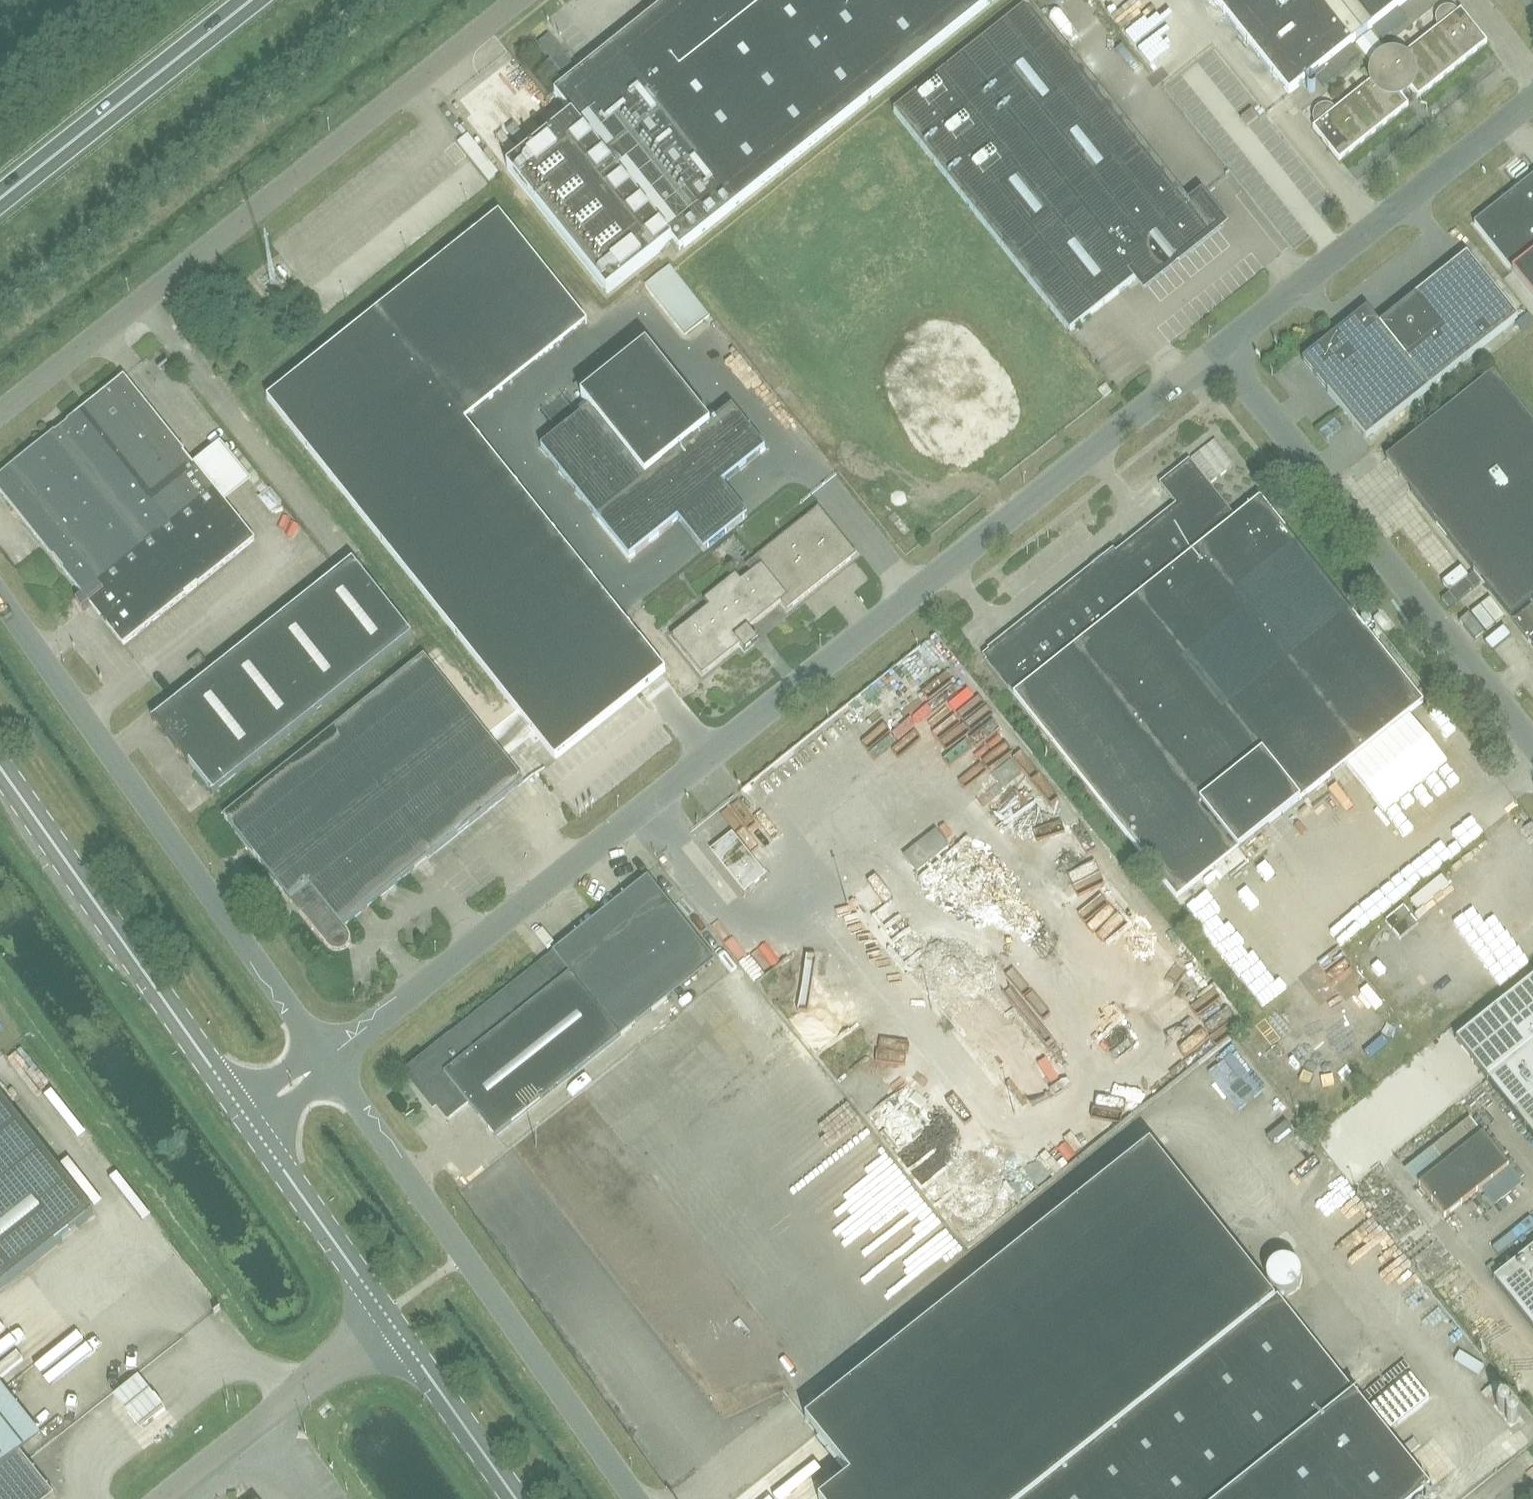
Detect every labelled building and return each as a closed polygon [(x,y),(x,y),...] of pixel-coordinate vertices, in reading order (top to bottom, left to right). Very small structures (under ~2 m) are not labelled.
[(555,93),(573,116),(508,168),(607,293),(673,240),(680,250),(993,0),(671,0),(555,93)] [(1408,0),(1213,0),(1289,95),(1314,75),(1324,87),(1361,58),(1352,45),(1408,0)] [(894,111),(1070,332),(1137,278),(1145,288),(1223,225),(1201,197),(1191,205),(1030,3),(894,111)] [(1316,125),(1314,126),(1313,127),(1339,160),(1409,105),(1400,94),(1404,93),(1407,90),(1410,87),(1418,97),(1487,42),(1461,9),(1458,11),(1456,8),(1453,7),(1449,6),(1445,6),(1442,8),(1439,10),(1437,13),(1436,17),(1436,20),(1437,24),(1439,27),(1401,57),(1396,55),(1391,55),(1387,56),(1382,58),(1379,61),(1376,65),(1374,69),(1373,74),(1373,79),(1336,109),(1333,106),(1330,105),(1326,104),(1323,104),(1319,106),(1317,108),(1314,111),(1313,115),(1313,118),(1314,122),(1316,125)] [(1247,126),(1259,117),(1252,109),(1241,118),(1247,126)] [(459,143),(489,181),(499,173),(469,134),(459,143)] [(1474,223),(1513,271),(1532,255),(1532,176),(1474,223)] [(1322,345),(1303,359),(1367,439),(1431,387),(1518,318),(1467,254),(1380,324),(1368,308),(1327,341),(1322,340),(1322,345)] [(647,346),(582,398),(590,409),(541,448),(630,558),(766,449),(732,408),(710,425),(647,346)] [(1493,373),(1387,458),(1511,615),(1532,598),(1532,599),(1532,423),(1493,373)] [(225,504),(194,465),(124,379),(0,478),(0,491),(83,595),(76,601),(82,612),(91,605),(123,645),(254,541),(225,504)] [(1212,483),(1234,466),(1215,440),(1192,458),(1212,483)] [(1093,568),(982,655),(1177,899),(1424,703),(1260,498),(1221,530),(1213,520),(1228,508),(1190,460),(1160,484),(1177,506),(1117,554),(1120,558),(1099,575),(1093,568)] [(740,645),(745,651),(759,640),(749,627),(781,601),(788,610),(857,555),(818,507),(757,557),(762,563),(741,579),(736,573),(704,599),(709,605),(671,635),(702,675),(740,645)] [(167,735),(177,747),(175,749),(176,750),(178,748),(189,762),(187,764),(188,765),(190,763),(213,793),(211,794),(212,796),(412,636),(353,561),(153,721),(154,722),(156,720),(167,734),(165,736),(165,737),(167,735)] [(206,662),(200,654),(189,663),(195,671),(206,662)] [(345,926),(525,782),(425,657),(225,816),(329,946),(334,950),(340,951),(346,948),(350,943),(351,936),(348,930),(345,926)] [(720,845),(719,859),(745,892),(765,875),(732,835),(720,845)] [(469,1104),(496,1137),(622,1037),(597,1005),(691,930),(649,877),(438,1044),(440,1047),(409,1072),(422,1088),(425,1086),(431,1095),(429,1097),(448,1121),(469,1104)] [(1456,1040),(1485,1076),(1487,1079),(1532,1043),(1532,978),(1456,1040)] [(1487,1079),(1532,1136),(1532,1043),(1487,1079)] [(94,1215),(0,1097),(0,1290),(94,1215)] [(1445,1217),(1484,1187),(1497,1203),(1522,1183),(1471,1119),(1436,1147),(1448,1162),(1419,1184),(1445,1217)] [(1430,1491),(1278,1300),(1275,1302),(1150,1146),(806,1421),(851,1477),(824,1498),(1420,1498),(1430,1491)] [(1527,1253),(1494,1280),(1532,1329),(1532,1248),(1527,1253)] [(163,1412),(138,1382),(114,1401),(139,1432),(163,1412)] [(20,1454),(25,1450),(0,1419),(0,1498),(53,1498),(55,1497),(20,1454)] [(1439,1473),(1449,1485),(1466,1472),(1457,1460),(1439,1473)]
